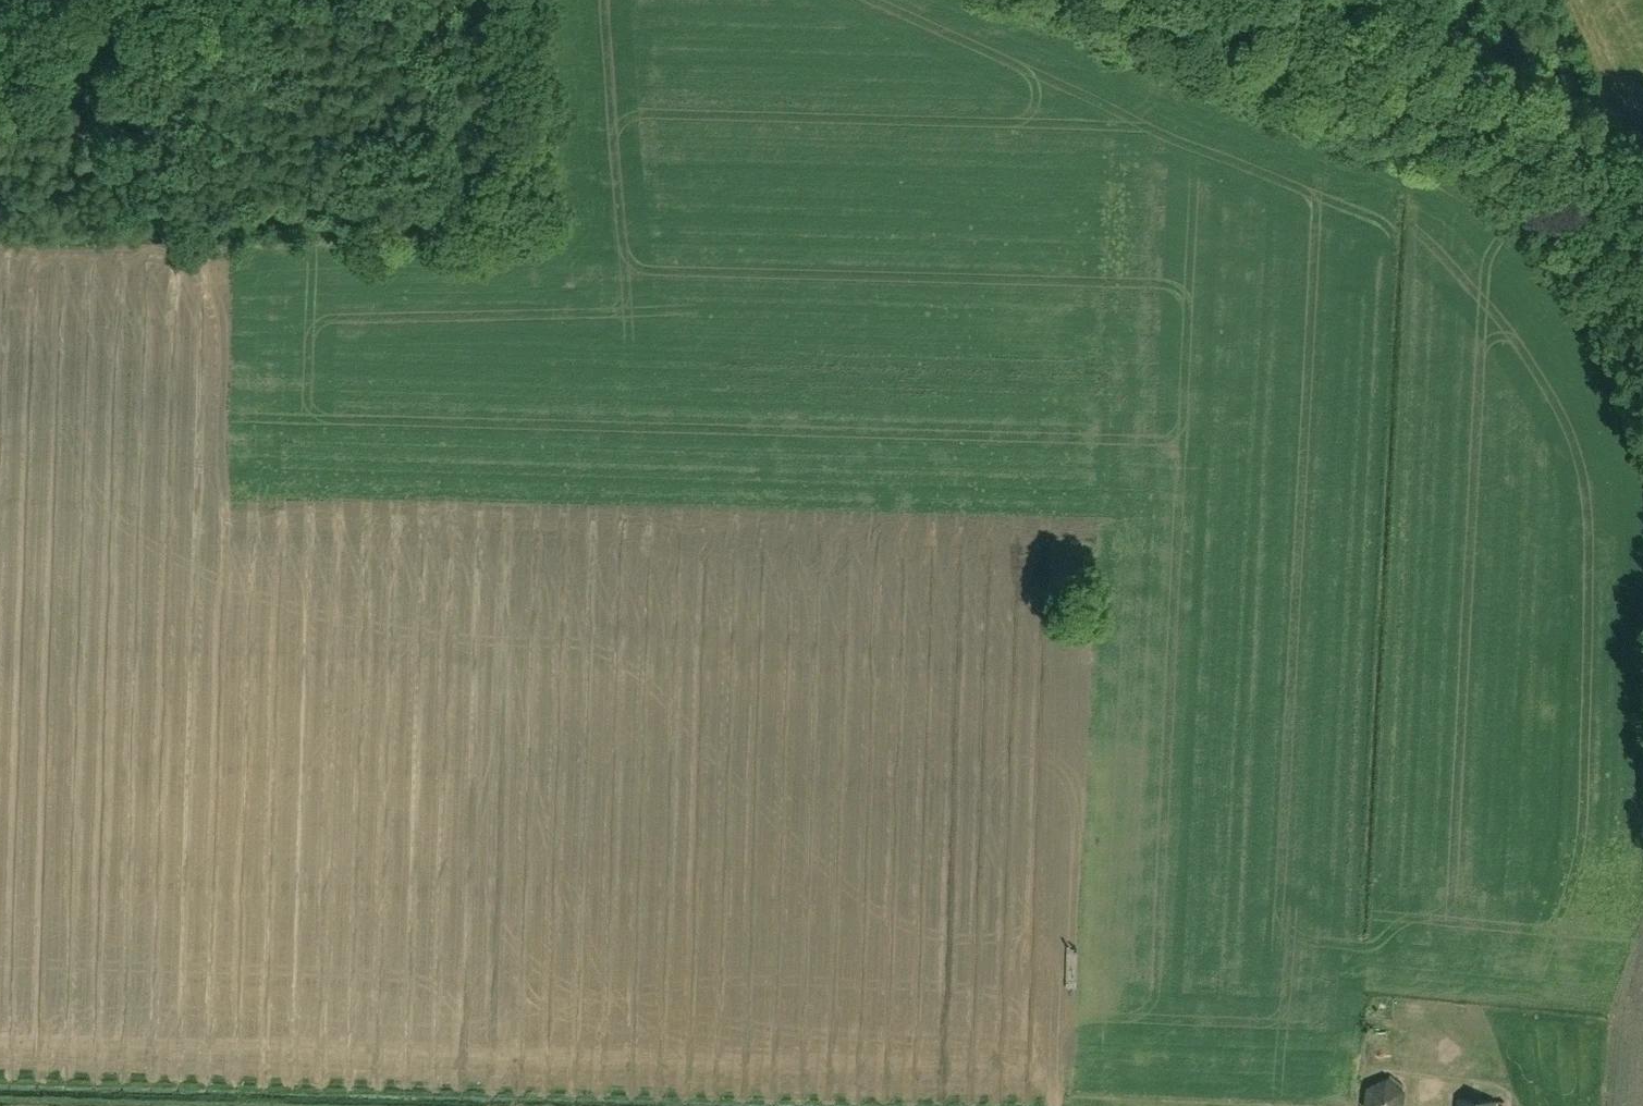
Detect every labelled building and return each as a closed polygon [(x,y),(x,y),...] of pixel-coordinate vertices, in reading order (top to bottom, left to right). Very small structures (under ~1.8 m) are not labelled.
[(1402,1092),(1387,1081),(1369,1089),(1367,1105),(1401,1105),(1402,1092)]
